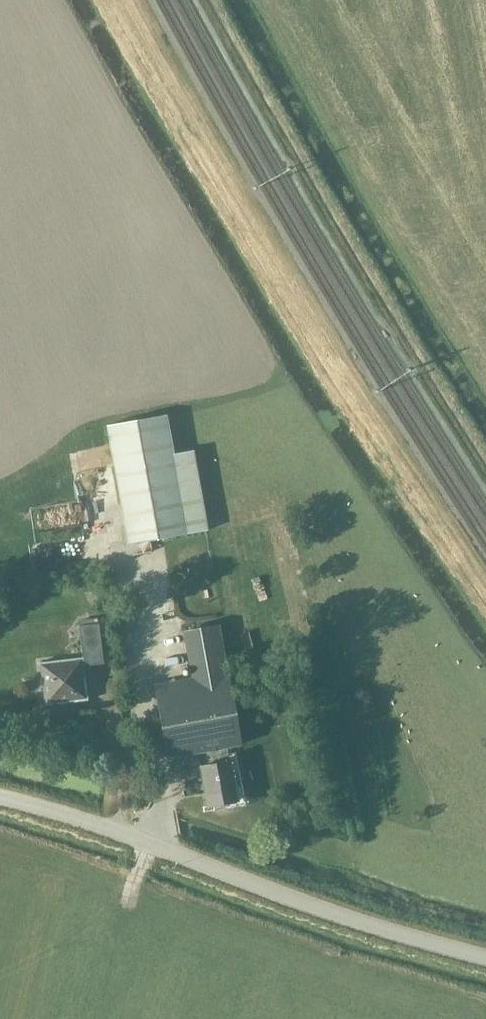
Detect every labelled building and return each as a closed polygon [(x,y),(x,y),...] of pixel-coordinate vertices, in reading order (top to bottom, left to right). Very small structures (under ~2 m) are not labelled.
[(104,427),(115,485),(127,544),(205,529),(182,411),(104,427)] [(61,558),(83,554),(81,544),(59,547),(61,558)] [(83,666),(103,664),(98,624),(78,626),(82,658),(39,664),(45,706),(88,701),(83,666)] [(191,676),(154,684),(168,757),(183,754),(186,769),(202,765),(210,804),(215,803),(216,803),(216,806),(219,807),(230,805),(232,803),(231,800),(232,800),(237,799),(230,760),(222,761),(219,747),(241,743),(218,624),(182,631),(191,676)]
